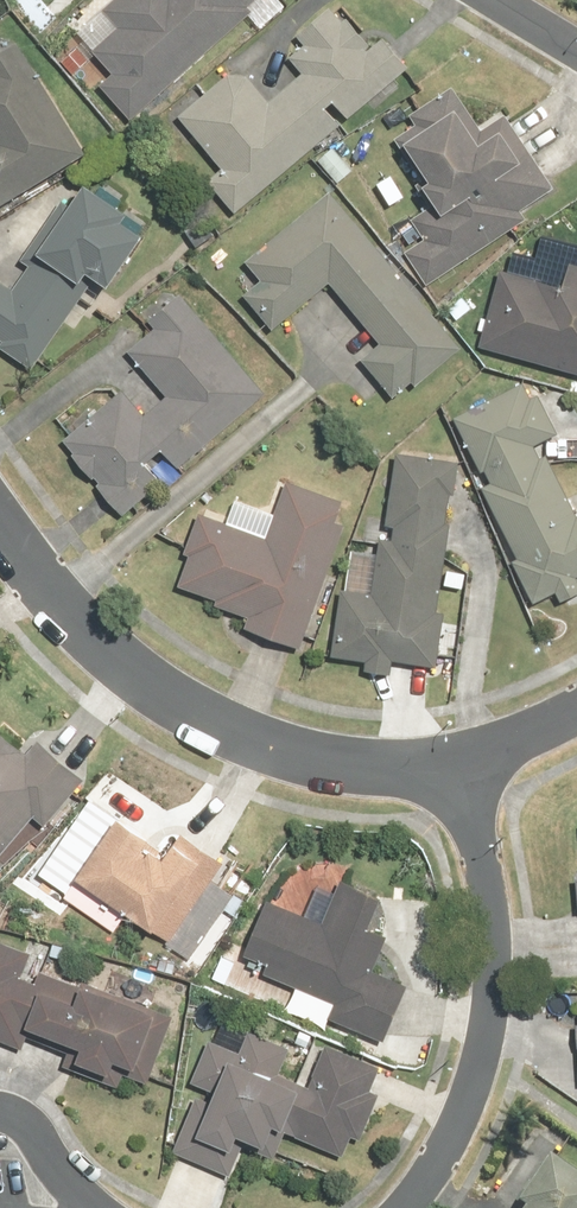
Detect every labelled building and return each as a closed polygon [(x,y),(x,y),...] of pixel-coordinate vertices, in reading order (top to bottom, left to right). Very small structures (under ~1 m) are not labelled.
[(138,118),(258,11),(255,7),(262,0),(118,0),(109,7),(121,21),(98,41),(120,66),(104,81),(138,118)] [(217,180),(242,211),(417,66),(391,35),(380,44),(346,2),(304,37),(311,45),(298,56),(311,71),(273,102),(246,68),(184,119),(227,172),(217,180)] [(91,151),(24,43),(0,58),(0,207),(91,151)] [(435,287),(531,219),(526,210),(560,187),(508,114),(485,131),(465,103),(461,106),(449,90),(414,115),(420,123),(402,137),(431,178),(424,184),(439,205),(416,221),(430,241),(412,254),(435,287)] [(342,146),(323,162),(340,182),(359,166),(342,146)] [(12,343),(7,350),(33,368),(101,271),(121,284),(158,231),(129,212),(137,200),(98,173),(77,204),(69,198),(29,255),(38,261),(17,292),(0,281),(0,334),(12,343)] [(467,346),(340,192),(338,189),(254,259),(272,281),(254,296),(278,325),(336,278),(388,342),(369,358),(399,394),(417,378),(421,383),(467,346)] [(489,345),(576,370),(576,273),(573,286),(511,268),(489,345)] [(271,392),(181,285),(146,315),(159,331),(138,349),(175,393),(149,415),(128,390),(65,444),(126,515),(271,392)] [(459,416),(536,602),(561,592),(564,600),(576,595),(576,497),(558,450),(546,455),(540,442),(563,433),(541,382),(459,416)] [(466,459),(402,453),(393,539),(386,538),(381,591),(347,587),(340,655),(370,658),(369,671),(395,673),(397,659),(447,664),(452,612),(447,611),(459,490),(463,491),(466,459)] [(307,651),(354,522),(342,518),(347,505),(290,485),(273,535),(210,512),(185,581),(227,596),(224,604),(258,616),(252,632),(307,651)] [(39,816),(52,827),(90,784),(41,740),(31,751),(4,727),(0,732),(0,859),(39,816)] [(159,831),(129,811),(106,846),(75,825),(54,855),(83,875),(69,896),(122,931),(137,909),(175,935),(228,857),(188,830),(170,856),(151,843),(159,831)] [(327,919),(275,897),(252,951),(275,961),(269,974),(338,1003),(334,1014),(391,1038),(415,983),(380,968),(394,937),(374,928),(390,892),(346,873),(327,919)] [(30,1048),(33,1037),(73,1050),(69,1064),(120,1080),(126,1060),(151,1068),(169,1011),(41,971),(36,985),(24,981),(35,947),(0,936),(0,1038),(30,1048)] [(296,1046),(257,1027),(245,1051),(218,1038),(198,1077),(224,1090),(218,1101),(203,1093),(174,1151),(228,1178),(252,1132),(275,1144),(285,1126),(348,1158),(359,1136),(365,1140),(388,1094),(378,1089),(389,1068),(335,1041),(314,1082),(285,1067),(296,1046)] [(568,1148),(525,1204),(530,1207),(576,1207),(576,1156),(568,1148)]
